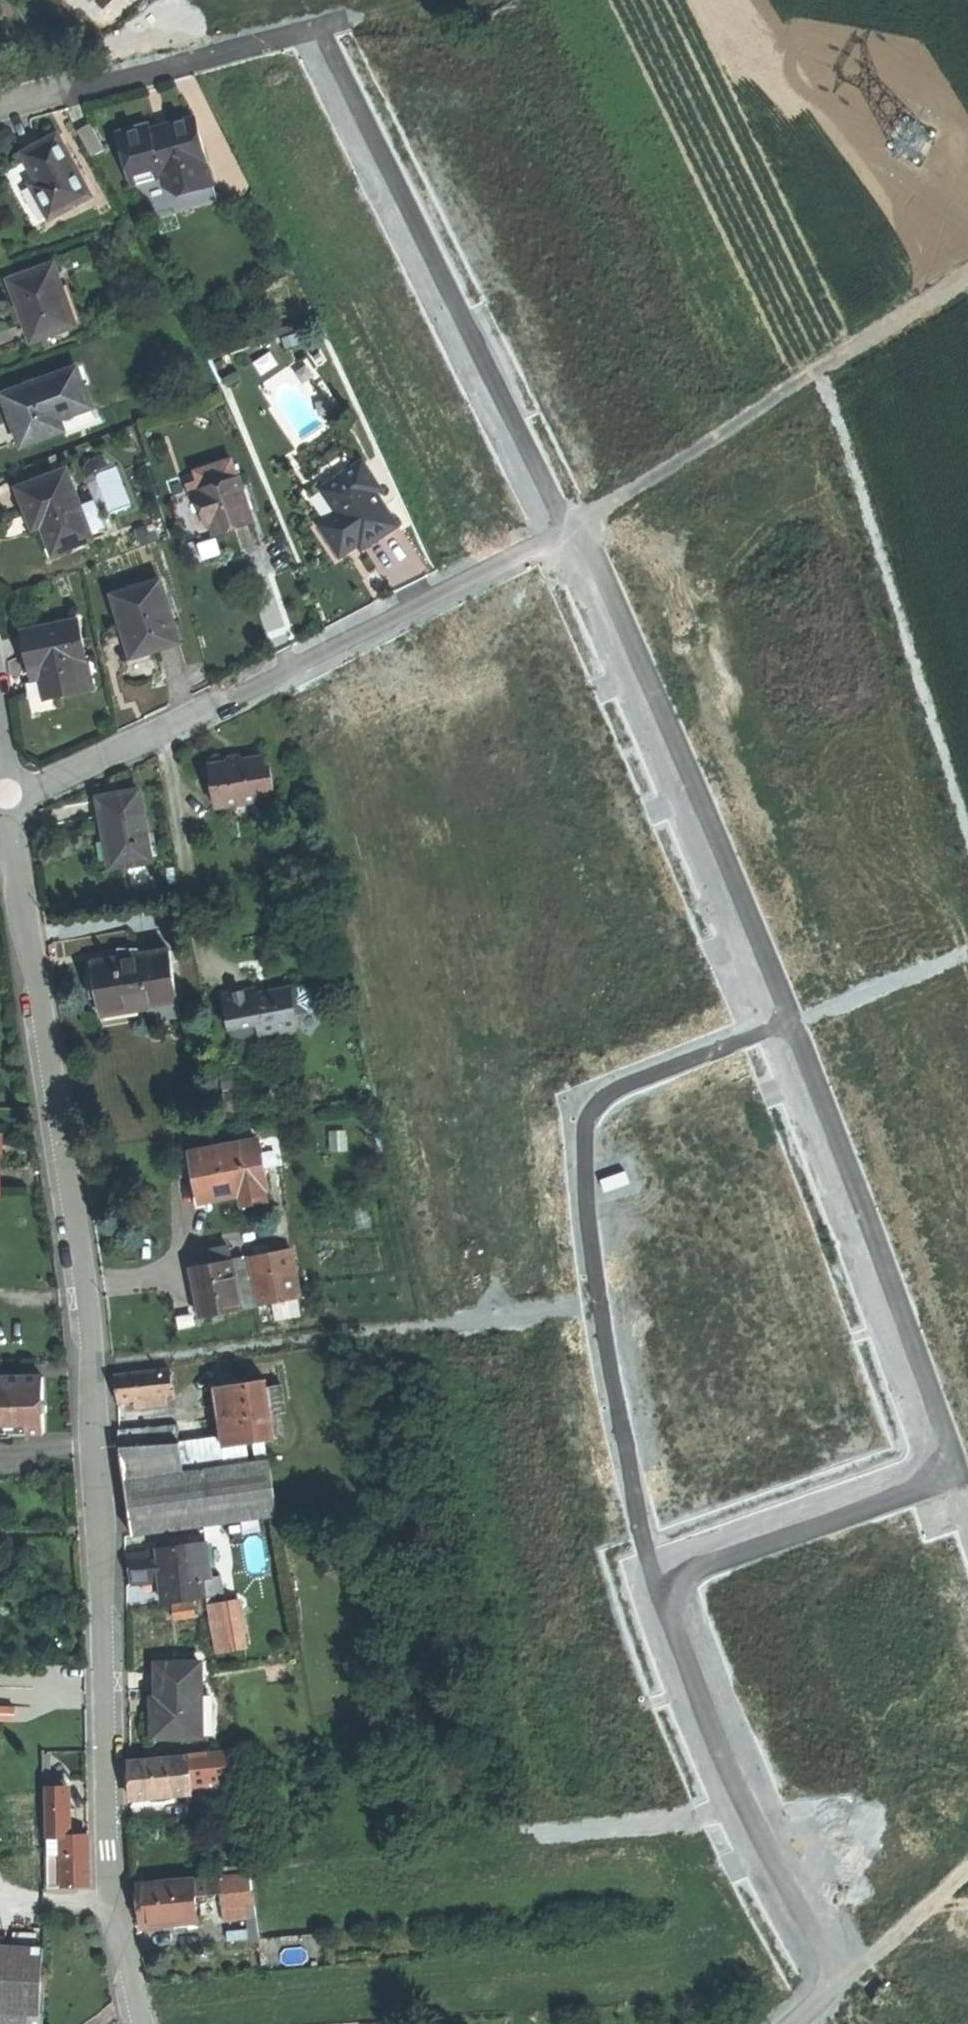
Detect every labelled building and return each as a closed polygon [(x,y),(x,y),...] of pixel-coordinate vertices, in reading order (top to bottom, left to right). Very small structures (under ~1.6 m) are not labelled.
[(138,129),(120,133),(134,187),(163,179),(166,188),(183,196),(217,187),(199,119),(174,126),(175,131),(155,136),(152,125),(138,129)] [(43,146),(27,155),(40,182),(35,185),(53,219),(93,197),(82,176),(79,178),(69,159),(71,158),(60,137),(43,146)] [(53,267),(11,282),(21,310),(32,340),(45,335),(73,324),(66,305),(53,267)] [(73,324),(45,335),(46,338),(78,327),(70,304),(66,305),(73,324)] [(41,386),(8,399),(17,425),(25,448),(68,433),(64,420),(95,408),(81,369),(40,384),(41,386)] [(248,458),(212,470),(214,479),(204,482),(207,493),(213,491),(218,490),(218,489),(254,479),(248,458)] [(346,488),(330,499),(341,515),(323,527),(344,558),(364,544),(378,535),(382,539),(401,526),(379,493),(385,489),(367,463),(341,480),(346,488)] [(71,472),(23,491),(30,510),(37,531),(47,528),(56,551),(94,536),(71,472)] [(218,490),(213,491),(219,508),(224,524),(228,523),(264,512),(254,479),(218,489),(218,490)] [(341,480),(325,490),(330,499),(346,488),(341,480)] [(264,512),(228,523),(231,533),(267,522),(264,512)] [(164,581),(116,596),(124,624),(129,623),(139,657),(161,650),(182,644),(164,581)] [(82,620),(26,633),(32,662),(39,660),(48,699),(89,690),(84,663),(90,662),(82,620)] [(226,766),(205,765),(203,807),(257,809),(259,768),(247,767),(235,766),(226,766)] [(139,790),(99,797),(105,832),(111,868),(152,861),(139,790)] [(139,949),(122,949),(124,959),(140,956),(139,949)] [(124,959),(92,964),(97,989),(101,1014),(154,1005),(178,1001),(169,951),(140,956),(124,959)] [(326,979),(292,985),(292,988),(294,1003),(309,1012),(328,984),(326,979)] [(242,992),(226,995),(231,1029),(261,1024),(263,1035),(284,1031),(292,1037),(309,1012),(294,1003),(292,988),(267,993),(268,996),(259,997),(258,994),(258,989),(242,992)] [(178,1001),(154,1005),(156,1017),(180,1012),(178,1001)] [(233,1093),(224,1094),(227,1107),(236,1105),(233,1093)] [(259,1140),(191,1152),(198,1188),(200,1200),(242,1193),(266,1188),(268,1188),(259,1140)] [(266,1188),(242,1193),(244,1203),(268,1198),(266,1188)] [(292,1244),(252,1251),(262,1299),(301,1293),(292,1244)] [(230,1246),(213,1249),(215,1262),(232,1258),(230,1246)] [(213,1249),(202,1252),(205,1264),(215,1262),(213,1249)] [(215,1262),(205,1264),(193,1266),(197,1289),(202,1316),(242,1308),(232,1258),(215,1262)] [(170,1368),(116,1375),(119,1403),(174,1395),(170,1368)] [(28,1424),(28,1433),(46,1432),(44,1376),(4,1377),(4,1382),(0,1382),(0,1425),(28,1424)] [(267,1380),(215,1387),(223,1446),(274,1438),(271,1414),(286,1412),(282,1385),(268,1387),(267,1380)] [(178,1423),(148,1426),(150,1445),(122,1447),(133,1535),(196,1525),(278,1513),(269,1458),(185,1472),(178,1423)] [(12,1437),(12,1433),(28,1433),(28,1424),(0,1425),(0,1437),(12,1437)] [(148,1426),(119,1429),(122,1447),(150,1445),(148,1426)] [(207,1541),(160,1548),(161,1553),(163,1580),(171,1584),(173,1601),(207,1596),(205,1580),(213,1579),(207,1541)] [(150,1554),(129,1555),(131,1583),(163,1580),(161,1553),(150,1554)] [(237,1599),(210,1603),(218,1652),(245,1648),(237,1599)] [(201,1660),(157,1661),(158,1691),(154,1691),(154,1713),(155,1734),(202,1734),(201,1660)] [(231,1750),(208,1752),(212,1781),(235,1779),(231,1750)] [(208,1752),(188,1754),(189,1755),(191,1784),(212,1781),(208,1752)] [(189,1755),(131,1760),(131,1778),(131,1797),(192,1790),(191,1784),(189,1755)] [(235,1779),(212,1781),(213,1799),(238,1796),(235,1779)] [(67,1785),(48,1786),(50,1885),(63,1885),(63,1835),(68,1835),(67,1785)] [(68,1835),(63,1835),(63,1885),(91,1884),(90,1859),(90,1834),(68,1835)] [(250,1871),(220,1874),(222,1891),(253,1889),(250,1871)] [(220,1874),(195,1877),(195,1878),(196,1894),(222,1891),(220,1874)] [(195,1878),(141,1883),(142,1904),(144,1925),(198,1920),(196,1894),(195,1878)] [(253,1889),(222,1891),(225,1918),(257,1915),(253,1889)] [(24,2013),(41,2014),(44,1946),(0,1944),(0,2023),(23,2023),(24,2013)]
